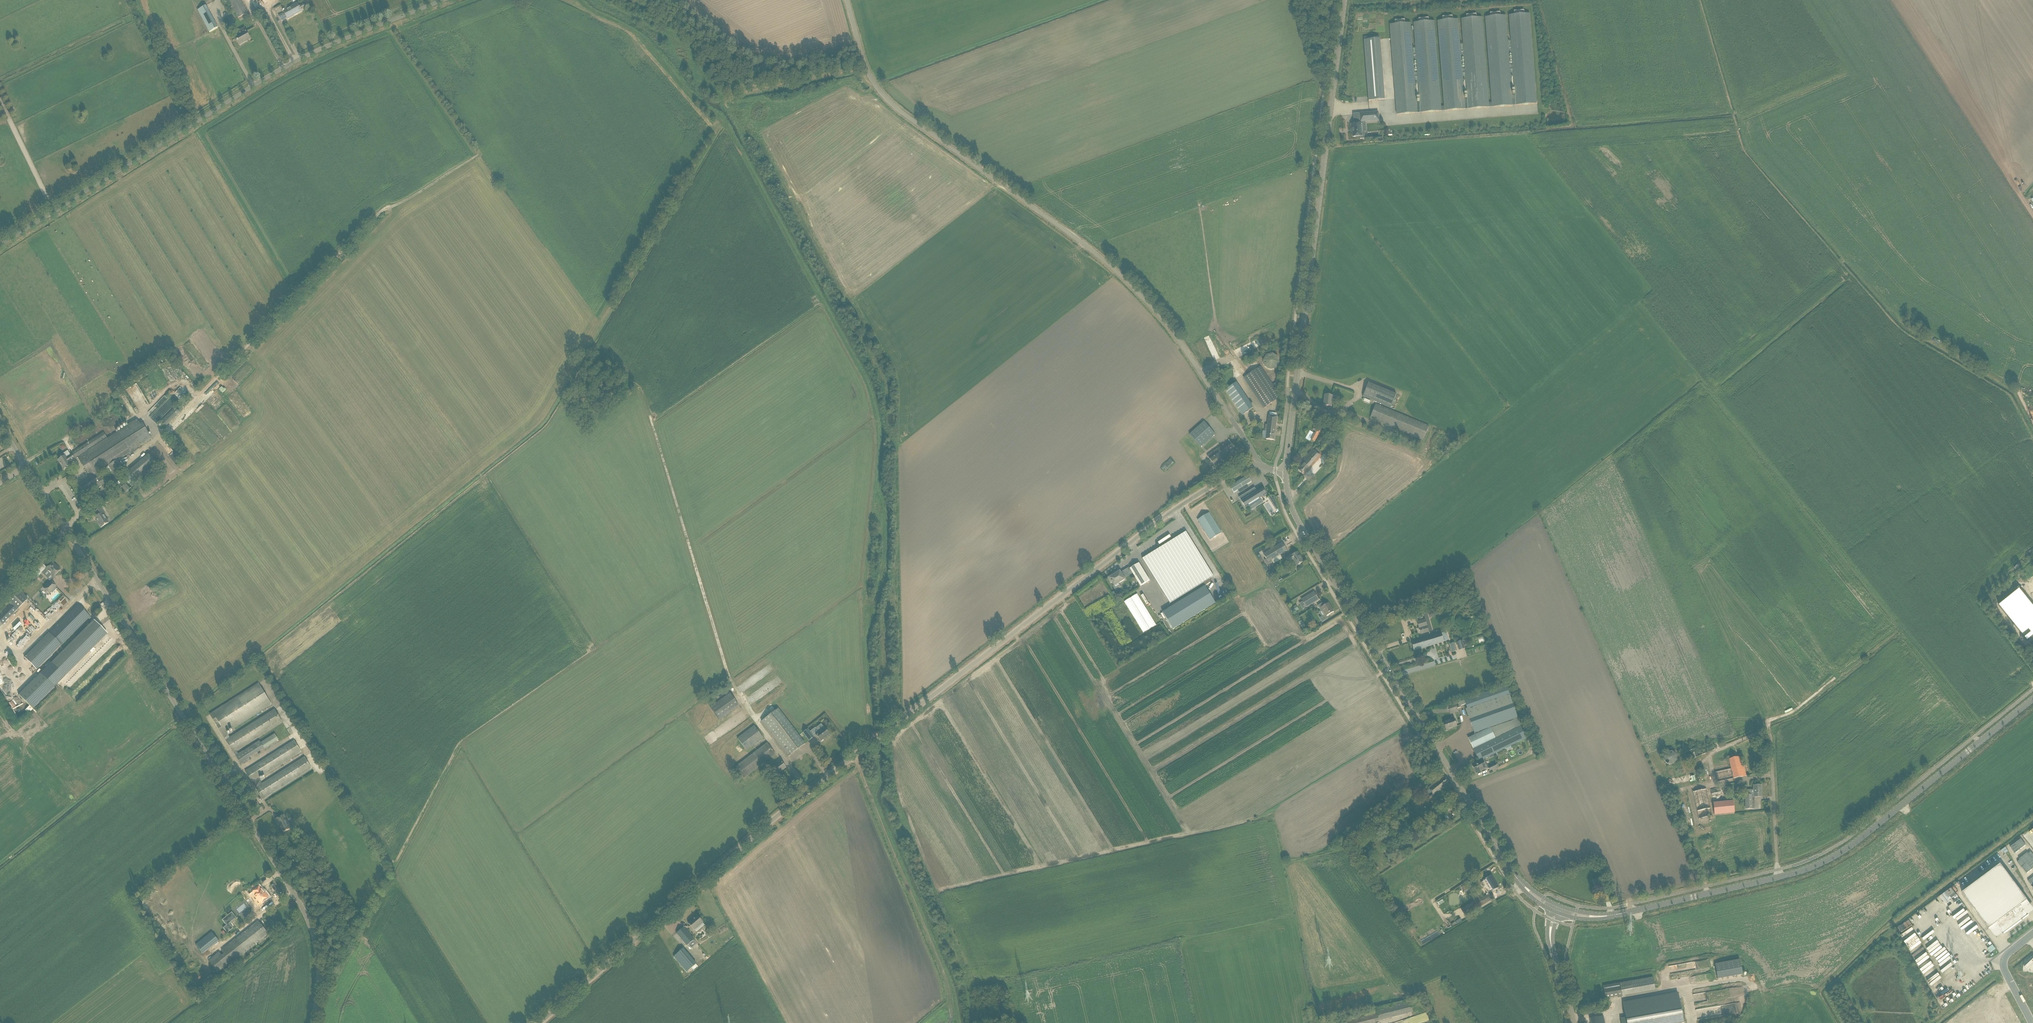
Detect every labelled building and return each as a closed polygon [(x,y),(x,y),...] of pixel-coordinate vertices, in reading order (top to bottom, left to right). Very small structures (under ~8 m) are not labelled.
[(238,18),(239,18),(240,21),(248,17),(246,14),(247,13),(240,0),(229,0),(238,18)] [(253,4),(256,9),(271,0),(251,0),(253,4)] [(283,11),(287,19),(301,11),(297,3),(283,11)] [(197,10),(209,33),(218,28),(206,6),(197,10)] [(1512,99),(1506,16),(1500,16),(1500,12),(1490,13),(1490,17),(1485,17),(1492,107),(1513,105),(1516,105),(1536,104),(1529,14),(1524,14),(1524,10),(1514,11),(1514,15),(1509,15),(1515,98),(1512,99)] [(1464,102),(1458,19),(1453,20),(1452,16),(1442,17),(1443,21),(1437,21),(1444,111),(1465,109),(1468,108),(1468,109),(1489,107),(1482,18),(1476,18),(1476,14),(1466,15),(1467,19),(1461,19),(1468,102),(1464,102)] [(1417,106),(1410,23),(1405,24),(1405,20),(1395,20),(1395,24),(1390,25),(1397,115),(1417,113),(1417,112),(1421,112),(1421,113),(1441,111),(1434,21),(1429,22),(1429,18),(1419,19),(1419,23),(1414,23),(1420,106),(1417,106)] [(235,37),(237,40),(239,45),(245,41),(247,40),(250,39),(246,31),(235,37)] [(1385,99),(1380,39),(1364,40),(1369,101),(1385,99)] [(1378,121),(1378,112),(1360,114),(1361,122),(1378,121)] [(1361,132),(1361,124),(1351,124),(1351,130),(1352,130),(1352,132),(1352,133),(1352,132),(1353,137),(1360,137),(1360,139),(1365,139),(1364,132),(1361,132)] [(1263,361),(1264,366),(1270,370),(1276,369),(1279,363),(1278,357),(1272,354),(1266,355),(1263,361)] [(1244,378),(1264,408),(1281,397),(1260,367),(1244,378)] [(1236,383),(1225,390),(1242,415),(1253,408),(1236,383)] [(1363,397),(1391,408),(1396,395),(1368,383),(1363,397)] [(176,403),(186,393),(180,387),(170,398),(176,403)] [(1325,395),(1323,406),(1327,407),(1328,408),(1330,408),(1331,408),(1331,407),(1332,407),(1332,403),(1334,403),(1336,395),(1332,394),(1332,396),(1325,395)] [(1370,419),(1423,440),(1429,426),(1376,404),(1370,419)] [(160,423),(165,428),(180,413),(175,408),(160,423)] [(1265,431),(1267,432),(1266,439),(1274,440),(1277,417),(1269,415),(1267,425),(1265,425),(1265,431)] [(71,454),(75,459),(78,457),(91,477),(109,466),(114,475),(123,469),(117,461),(127,455),(128,456),(139,449),(138,447),(152,439),(142,424),(140,425),(137,420),(128,425),(107,438),(104,433),(83,446),(82,445),(78,447),(78,449),(72,453),(73,453),(71,454)] [(1204,422),(1189,434),(1201,447),(1215,435),(1204,422)] [(1207,456),(1212,463),(1215,467),(1237,451),(1231,444),(1226,448),(1224,444),(1207,456)] [(1296,468),(1304,475),(1308,472),(1321,457),(1313,449),(1296,468)] [(73,461),(75,459),(71,454),(70,455),(68,451),(63,453),(65,456),(58,460),(64,469),(71,465),(69,461),(72,459),(73,461)] [(138,481),(139,482),(158,466),(148,455),(129,471),(138,481)] [(1171,458),(1162,467),(1166,471),(1175,463),(1171,458)] [(136,483),(138,481),(129,471),(123,476),(132,486),(134,484),(136,483)] [(1234,493),(1251,483),(1247,476),(1230,487),(1234,493)] [(81,489),(86,496),(105,484),(101,477),(97,479),(81,489)] [(1241,501),(1245,508),(1267,495),(1263,488),(1257,492),(1254,488),(1239,497),(1241,501),(1241,500),(1242,501),(1241,501)] [(129,501),(122,507),(125,510),(132,504),(129,501)] [(99,523),(98,523),(101,528),(109,523),(103,514),(104,513),(101,508),(95,511),(98,516),(96,518),(99,523)] [(1198,520),(1210,540),(1222,533),(1209,513),(1198,520)] [(1142,559),(1170,603),(1203,583),(1214,577),(1186,532),(1175,538),(1142,559)] [(1266,559),(1264,560),(1268,565),(1271,563),(1270,561),(1287,551),(1282,543),(1264,555),(1266,559)] [(1294,561),(1296,566),(1303,562),(1298,552),(1291,557),(1290,556),(1286,558),(1290,564),(1294,561)] [(56,576),(55,575),(60,569),(58,567),(57,567),(52,563),(46,569),(51,574),(50,575),(54,579),(56,576)] [(1130,569),(1141,586),(1150,581),(1139,563),(1130,569)] [(1108,578),(1111,582),(1113,586),(1113,587),(1115,590),(1121,586),(1119,584),(1125,580),(1120,572),(1114,575),(1113,574),(1108,578)] [(43,588),(47,592),(49,594),(56,587),(50,581),(43,588)] [(1162,612),(1173,630),(1215,603),(1205,586),(1162,612)] [(1999,606),(2027,641),(2032,637),(2032,607),(2019,590),(1999,606)] [(27,599),(19,591),(0,610),(0,627),(27,599)] [(1301,600),(1306,607),(1319,600),(1314,592),(1310,595),(1301,600)] [(1125,601),(1142,633),(1156,626),(1139,594),(1125,601)] [(1322,611),(1326,617),(1334,612),(1329,603),(1325,605),(1323,603),(1318,606),(1321,611),(1322,611)] [(24,658),(36,670),(90,617),(77,604),(24,658)] [(1425,620),(1425,619),(1417,622),(1421,635),(1433,631),(1429,619),(1425,620)] [(53,687),(107,634),(94,621),(40,674),(18,695),(32,709),(54,688),(53,687)] [(27,637),(28,635),(19,628),(17,631),(27,637)] [(1441,632),(1430,635),(1433,645),(1444,642),(1444,641),(1449,640),(1446,632),(1441,634),(1441,632)] [(1433,645),(1430,635),(1419,639),(1419,640),(1411,642),(1414,651),(1433,645)] [(1465,649),(1463,641),(1457,642),(1459,650),(1465,649)] [(271,705),(258,684),(209,714),(226,740),(229,738),(226,733),(271,705)] [(1479,761),(1482,760),(1490,756),(1490,758),(1494,756),(1493,754),(1526,739),(1521,727),(1506,686),(1455,703),(1457,709),(1461,707),(1460,706),(1466,704),(1467,709),(1466,709),(1475,735),(1468,738),(1479,761)] [(710,708),(719,720),(739,706),(730,694),(710,708)] [(1458,711),(1457,709),(1455,703),(1448,706),(1451,714),(1458,711)] [(761,721),(785,752),(788,756),(805,744),(778,708),(761,721)] [(226,740),(235,756),(238,754),(236,751),(282,722),(274,710),(229,738),(226,740)] [(1450,720),(1444,722),(1446,730),(1456,726),(1453,718),(1450,719),(1450,720)] [(737,738),(746,751),(763,739),(754,726),(737,738)] [(815,734),(818,737),(821,741),(829,735),(824,728),(815,734)] [(802,733),(806,737),(809,741),(814,736),(808,729),(802,733)] [(259,741),(238,754),(235,756),(242,766),(250,760),(249,758),(278,740),(275,734),(260,743),(259,741)] [(245,771),(255,788),(262,784),(259,779),(301,752),(294,741),(249,769),(245,771)] [(1711,742),(1690,751),(1694,758),(1715,749),(1711,742)] [(735,767),(744,779),(775,755),(767,743),(735,767)] [(1694,758),(1690,751),(1683,754),(1686,761),(1694,758)] [(1663,756),(1664,762),(1668,765),(1673,765),(1677,760),(1676,755),(1672,752),(1667,752),(1663,756)] [(1729,759),(1731,769),(1715,772),(1717,782),(1746,776),(1744,766),(1746,766),(1746,764),(1743,765),(1742,756),(1729,759)] [(304,757),(262,784),(255,788),(263,799),(311,769),(304,757)] [(1482,760),(1479,761),(1479,762),(1472,765),(1476,773),(1486,768),(1482,760)] [(772,767),(773,768),(777,774),(785,768),(780,761),(772,767)] [(1745,795),(1746,809),(1754,809),(1754,805),(1752,805),(1752,797),(1762,797),(1761,785),(1753,785),(1753,790),(1747,790),(1747,795),(1745,795)] [(1693,792),(1699,819),(1712,816),(1706,789),(1693,792)] [(1733,801),(1713,803),(1714,815),(1734,813),(1733,801)] [(275,819),(282,833),(291,828),(283,815),(275,819)] [(1416,832),(1415,830),(1416,829),(1414,826),(1407,830),(1411,835),(1416,832)] [(2015,843),(2010,847),(2015,853),(2020,849),(2015,843)] [(2024,909),(2030,905),(2000,865),(1962,893),(1989,929),(1995,925),(2002,935),(2023,920),(2029,915),(2024,909)] [(1491,876),(1484,881),(1491,892),(1497,888),(1494,882),(1495,882),(1491,876)] [(1593,880),(1598,891),(1605,889),(1600,877),(1593,880)] [(254,897),(261,905),(265,902),(264,901),(268,897),(265,893),(264,894),(258,886),(252,891),(256,895),(254,897)] [(1474,902),(1461,910),(1465,916),(1494,898),(1491,893),(1481,899),(1480,898),(1478,899),(1477,898),(1473,900),(1474,902)] [(1916,914),(1894,927),(1915,961),(1918,964),(1919,963),(1919,959),(1921,959),(1921,956),(1922,954),(1924,955),(1927,954),(1934,959),(1934,954),(1938,954),(1939,952),(1939,950),(1942,950),(1944,951),(1941,947),(1934,935),(1928,931),(1925,933),(1924,930),(1918,934),(1916,936),(1914,933),(1916,931),(1916,914)] [(691,927),(694,930),(703,922),(697,916),(688,923),(691,927)] [(258,921),(208,960),(219,974),(269,934),(258,921)] [(676,933),(679,937),(687,946),(694,940),(683,927),(676,933)] [(196,945),(203,954),(219,941),(211,932),(196,945)] [(696,964),(683,949),(673,957),(686,972),(696,964)] [(1737,960),(1713,963),(1714,978),(1739,975),(1737,960)] [(1605,999),(1622,995),(1619,983),(1603,986),(1605,999)] [(1621,1018),(1622,1022),(1683,1022),(1678,992),(1624,1002),(1627,1017),(1621,1018)] [(1376,1008),(1372,1009),(1375,1022),(1379,1021),(1412,1012),(1410,1000),(1376,1008)] [(1327,1020),(1327,1022),(1375,1022),(1372,1009),(1327,1020)]
